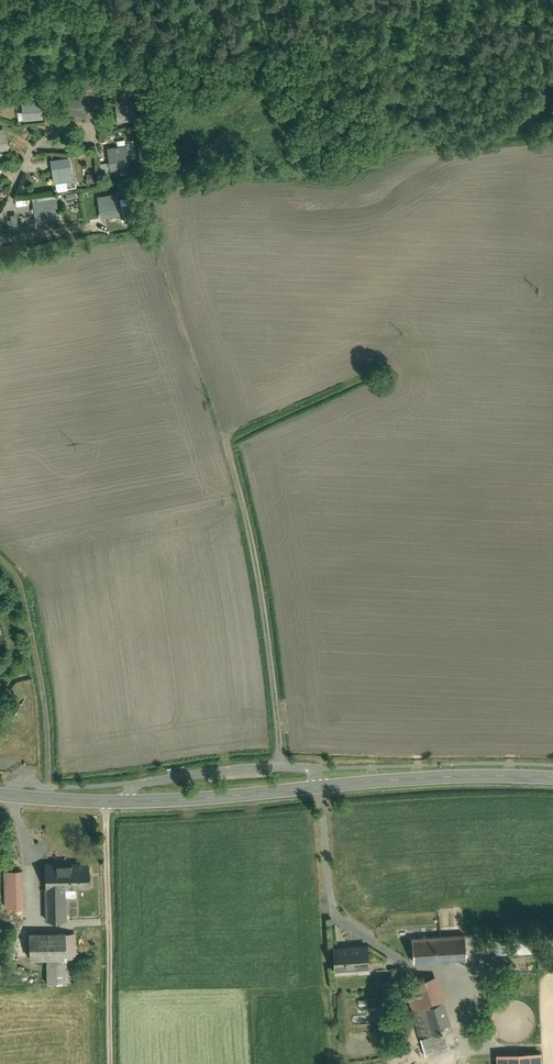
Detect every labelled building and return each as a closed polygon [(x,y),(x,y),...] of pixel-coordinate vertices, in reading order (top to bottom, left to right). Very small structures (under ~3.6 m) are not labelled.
[(68,87),(71,111),(91,108),(88,85),(68,87)] [(21,91),(23,115),(42,114),(40,90),(21,91)] [(117,119),(136,116),(134,99),(115,101),(117,119)] [(127,137),(132,153),(137,151),(133,135),(127,137)] [(126,142),(107,145),(110,165),(130,162),(126,142)] [(69,155),(50,158),(54,179),(72,177),(69,155)] [(90,177),(96,176),(94,167),(88,169),(90,177)] [(118,190),(97,193),(100,216),(121,214),(118,190)] [(56,197),(31,200),(34,220),(59,216),(56,197)] [(91,862),(47,863),(47,920),(70,919),(69,887),(91,887),(91,862)] [(26,906),(25,870),(7,870),(8,906),(26,906)] [(31,932),(31,958),(49,958),(49,983),(70,983),(69,958),(68,958),(68,931),(31,932)] [(465,934),(414,937),(415,963),(468,960),(467,934),(465,934)] [(539,949),(538,934),(515,935),(515,950),(539,949)] [(492,936),(493,949),(512,948),(512,936),(492,936)] [(370,942),(336,944),(336,955),(337,965),(337,970),(371,968),(370,942)] [(423,1008),(447,1001),(441,982),(431,986),(429,980),(415,985),(423,1008)] [(460,1048),(447,1001),(423,1008),(420,1008),(428,1036),(424,1038),(429,1057),(460,1048)] [(498,1054),(498,1063),(545,1063),(544,1052),(498,1054)]
